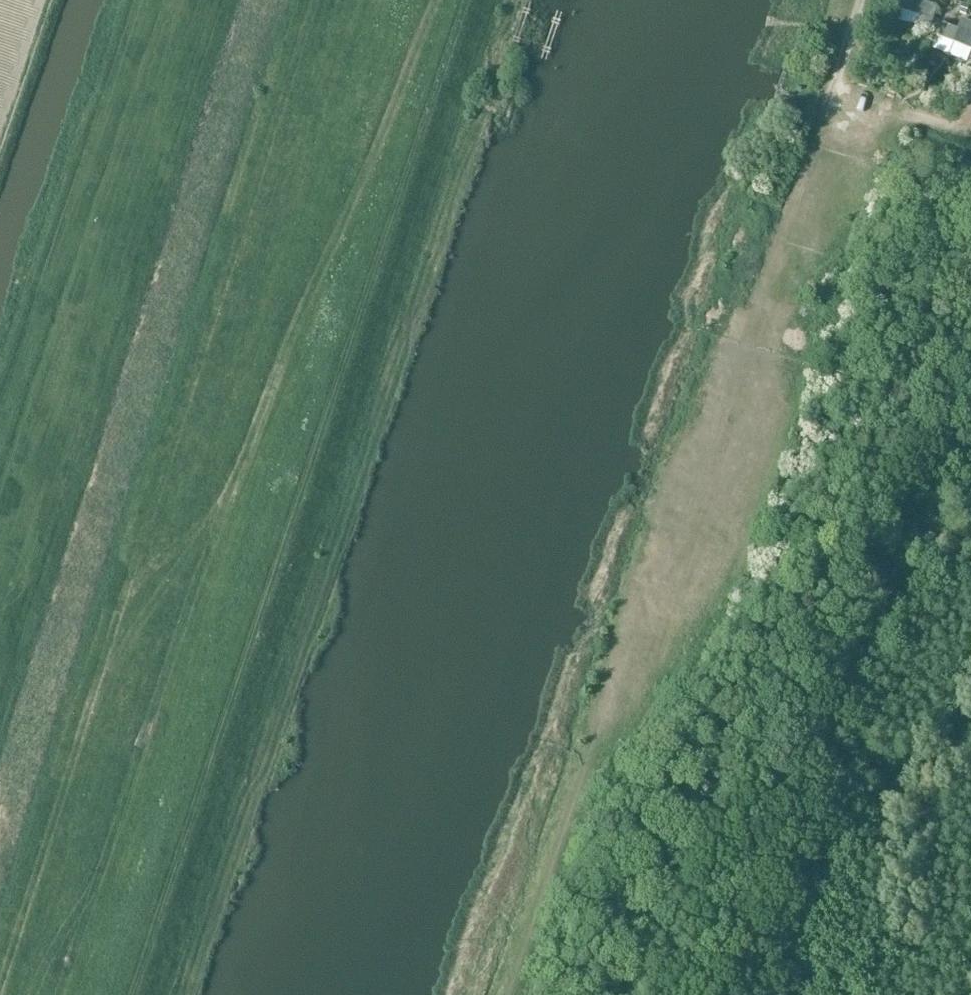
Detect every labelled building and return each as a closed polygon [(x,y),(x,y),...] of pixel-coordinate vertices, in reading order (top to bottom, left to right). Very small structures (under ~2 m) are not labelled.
[(897,9),(933,20),(937,7),(915,0),(899,0),(897,9)] [(961,6),(958,14),(965,17),(968,8),(961,6)] [(936,37),(970,51),(970,49),(970,24),(961,20),(957,30),(942,24),(936,37)]
